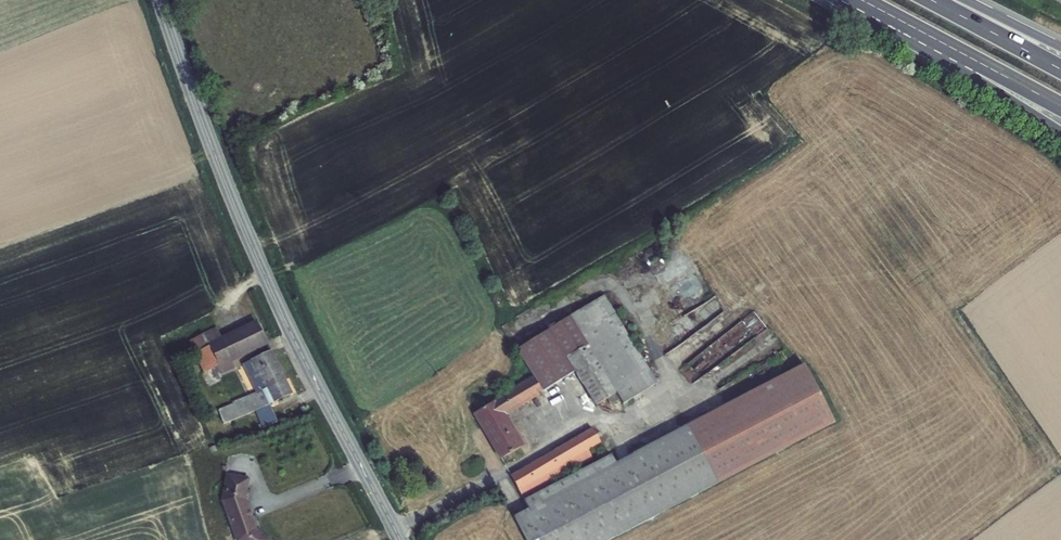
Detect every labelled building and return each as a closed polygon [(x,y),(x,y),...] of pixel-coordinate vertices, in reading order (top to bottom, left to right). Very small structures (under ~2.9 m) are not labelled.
[(504,466),(524,451),(507,423),(578,380),(597,409),(608,403),(612,408),(620,403),(623,407),(657,385),(605,301),(502,366),(518,394),(475,421),(504,466)] [(223,340),(211,346),(218,362),(265,341),(257,324),(223,340)] [(204,334),(209,346),(211,346),(223,340),(217,328),(204,334)] [(209,346),(204,334),(189,341),(202,369),(218,362),(211,346),(209,346)] [(252,360),(264,388),(283,379),(271,352),(252,360)] [(519,525),(528,539),(623,539),(833,417),(801,361),(604,475),(599,468),(528,509),(533,518),(519,525)] [(234,403),(218,411),(224,425),(254,412),(262,428),(276,422),(269,405),(291,395),(283,379),(264,388),(234,403)] [(515,485),(527,504),(528,504),(594,464),(588,456),(602,446),(593,433),(515,485)] [(204,479),(219,483),(221,475),(206,471),(204,479)] [(249,483),(229,478),(223,504),(237,539),(269,539),(256,532),(244,502),(249,483)]
